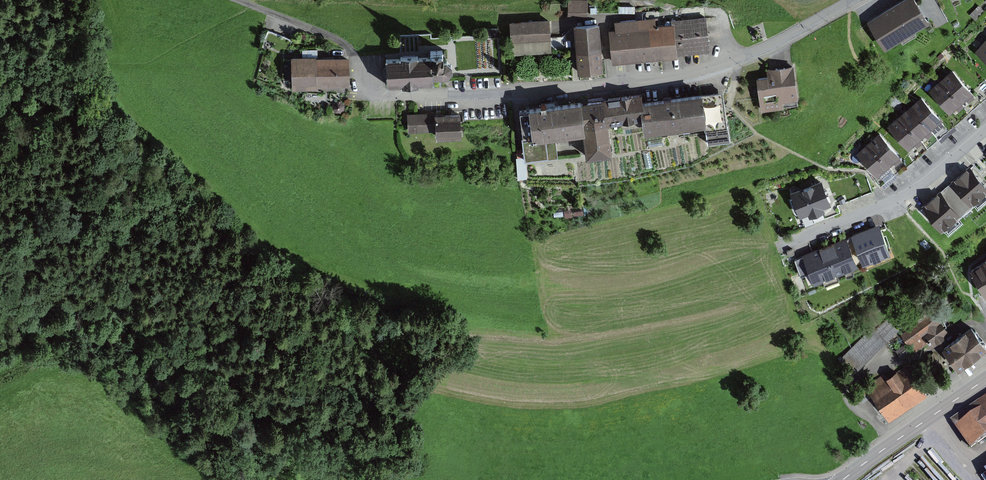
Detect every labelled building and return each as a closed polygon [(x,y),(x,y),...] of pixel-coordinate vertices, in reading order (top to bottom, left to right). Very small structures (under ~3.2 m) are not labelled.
[(587,19),(587,1),(568,0),(568,19),(587,19)] [(917,0),(903,0),(870,21),(886,47),(930,20),(917,0)] [(614,31),(607,31),(611,64),(711,53),(707,16),(653,22),(653,18),(613,22),(614,31)] [(549,18),(511,20),(513,53),(551,51),(549,18)] [(601,22),(573,25),(577,72),(605,70),(601,22)] [(975,50),(985,61),(985,39),(975,50)] [(386,61),(387,83),(387,85),(389,85),(402,84),(402,86),(404,86),(404,85),(408,85),(409,89),(413,88),(413,85),(417,85),(419,85),(419,83),(432,82),(432,83),(434,83),(434,81),(433,81),(433,78),(447,77),(448,77),(448,76),(451,73),(452,73),(452,72),(452,71),(452,66),(452,65),(451,65),(447,62),(447,61),(446,61),(443,61),(443,50),(430,51),(430,57),(418,58),(418,56),(402,57),(400,57),(400,59),(388,60),(388,59),(386,59),(386,61)] [(352,54),(288,56),(289,88),(353,86),(352,54)] [(771,76),(757,77),(761,111),(801,106),(795,62),(770,65),(771,76)] [(974,92),(954,67),(928,88),(948,113),(974,92)] [(722,90),(640,101),(642,117),(644,132),(705,125),(707,142),(730,139),(722,90)] [(639,92),(604,97),(607,121),(642,117),(640,101),(639,92)] [(943,119),(921,94),(887,123),(909,148),(943,119)] [(604,97),(580,99),(584,129),(588,156),(612,154),(607,121),(604,97)] [(519,107),(525,158),(559,154),(556,132),(584,129),(580,99),(519,107)] [(437,114),(408,115),(409,132),(438,130),(438,134),(460,133),(459,115),(437,116),(437,114)] [(899,155),(880,132),(857,152),(877,174),(899,155)] [(970,168),(947,187),(964,209),(985,191),(985,188),(970,168)] [(821,180),(792,192),(797,203),(791,205),(797,220),(830,207),(833,214),(840,211),(837,205),(873,190),(866,173),(824,189),(821,180)] [(964,209),(947,187),(921,208),(938,229),(964,209)] [(879,227),(852,237),(861,262),(889,252),(879,227)] [(846,236),(795,258),(807,285),(858,263),(846,236)] [(985,294),(985,255),(968,268),(985,294)] [(948,334),(934,314),(902,336),(916,356),(948,334)] [(873,329),(839,361),(854,376),(905,328),(892,315),(875,331),(873,329)] [(970,329),(941,351),(957,372),(985,350),(970,329)] [(926,393),(908,366),(870,391),(889,419),(926,393)] [(950,419),(970,448),(985,437),(985,394),(950,419)]
